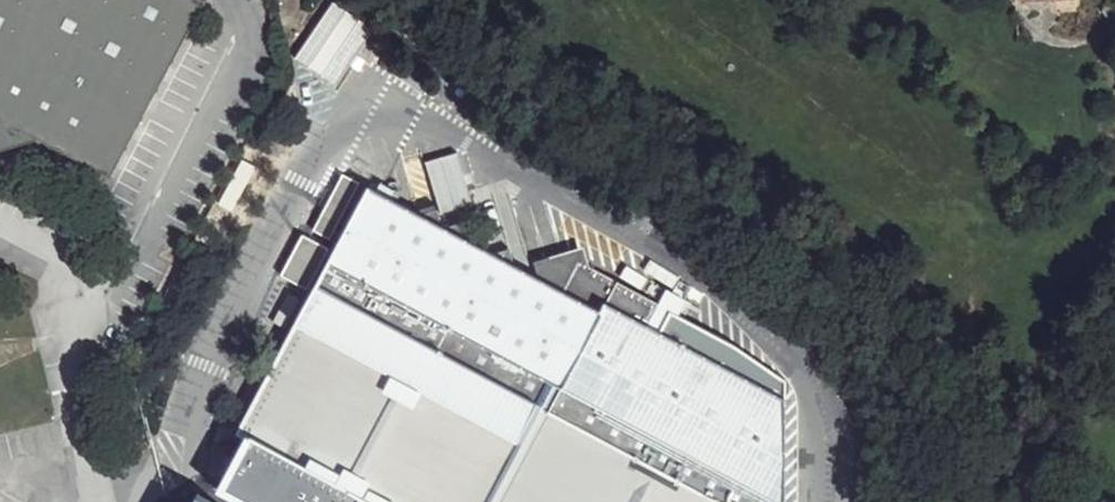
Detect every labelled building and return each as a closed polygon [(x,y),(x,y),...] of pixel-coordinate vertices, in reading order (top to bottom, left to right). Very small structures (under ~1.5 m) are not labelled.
[(196,0),(0,0),(0,105),(114,162),(196,0)] [(371,29),(332,3),(295,58),(333,84),(371,29)] [(426,162),(442,219),(474,210),(457,153),(426,162)] [(363,176),(358,184),(339,220),(328,240),(324,247),(321,253),(325,257),(314,276),(310,274),(302,288),(297,297),(288,314),(290,318),(284,330),(248,395),(233,427),(240,430),(232,439),(212,478),(255,501),(785,501),(785,458),(784,422),(784,390),(663,325),(650,318),(609,296),(600,291),(595,301),(566,286),(535,268),(442,219),(363,176)] [(328,240),(358,184),(342,176),(313,232),(328,240)] [(302,288),(324,247),(302,236),(280,276),(302,288)] [(533,262),(535,268),(566,286),(579,263),(588,268),(584,248),(533,262)] [(579,263),(566,286),(595,301),(600,291),(609,296),(616,283),(588,268),(579,263)] [(616,283),(609,296),(650,318),(657,304),(616,283)] [(650,318),(663,325),(669,312),(677,316),(687,302),(665,291),(657,304),(650,318)] [(288,314),(297,297),(288,292),(271,324),(284,330),(290,318),(288,314)] [(669,312),(663,325),(784,390),(785,382),(738,349),(677,316),(669,312)] [(196,491),(190,501),(215,501),(196,491)]
